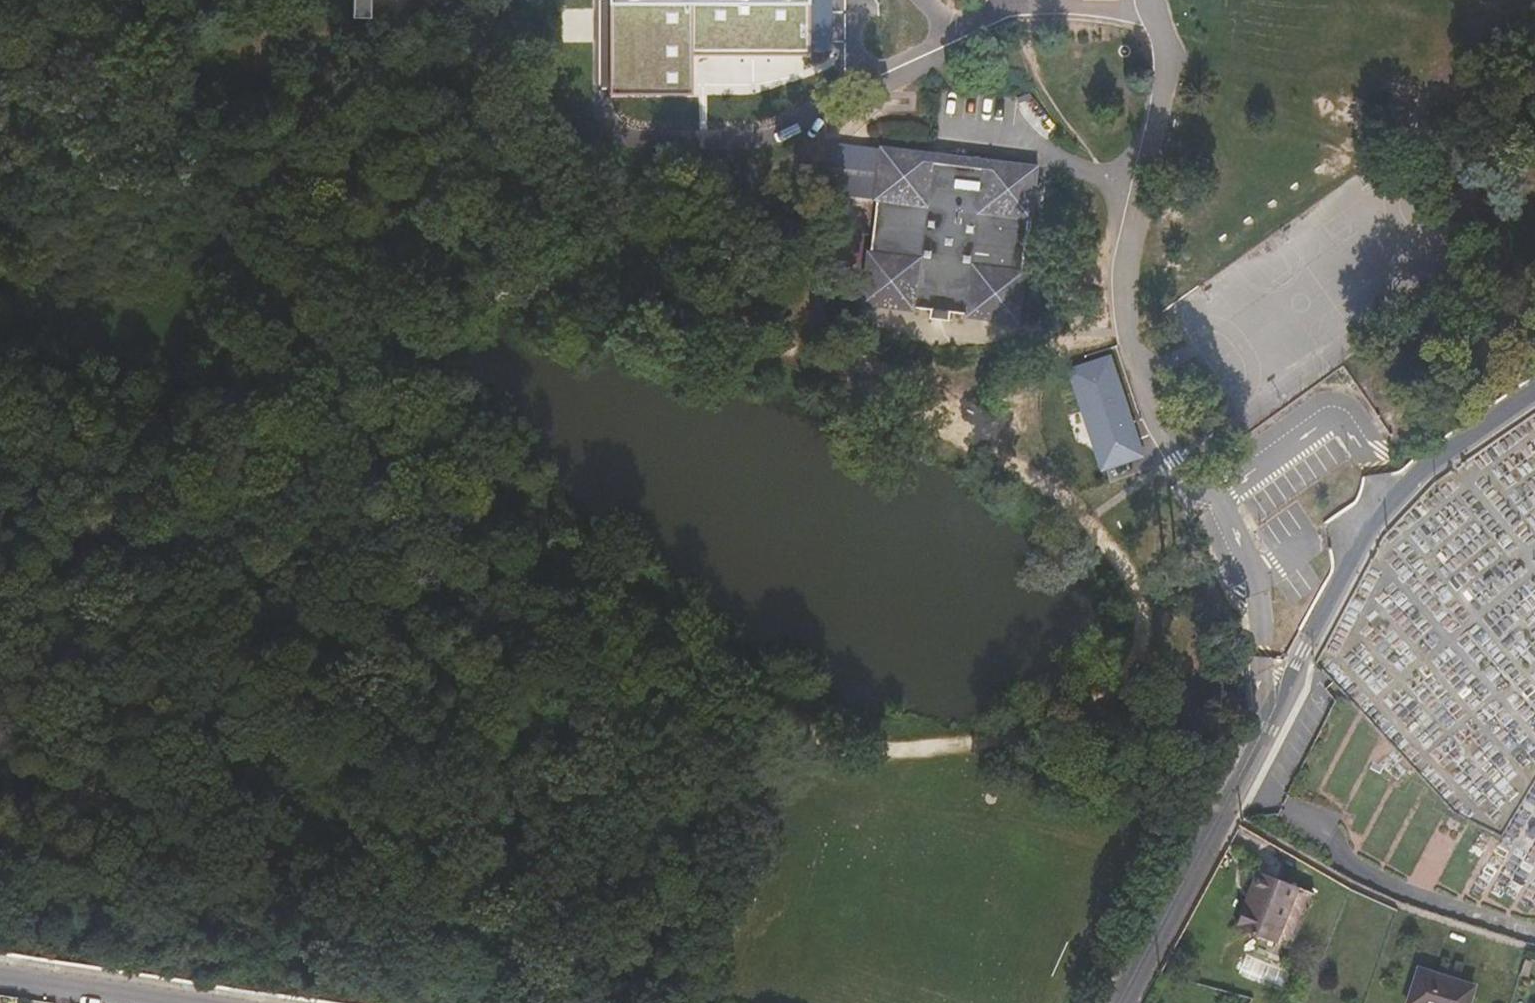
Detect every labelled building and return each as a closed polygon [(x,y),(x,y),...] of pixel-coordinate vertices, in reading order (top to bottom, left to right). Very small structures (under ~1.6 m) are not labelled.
[(353,18),(372,18),(372,0),(354,0),(353,18)] [(597,93),(757,94),(808,83),(810,0),(597,0),(597,93)] [(983,172),(933,166),(934,154),(880,148),(828,142),(820,194),(874,201),(877,201),(871,252),(868,252),(861,306),(915,312),(915,309),(931,311),(930,319),(950,322),(951,313),(966,315),(966,318),(1019,324),(1025,271),(1022,270),(1028,220),(1031,220),(1037,166),(985,160),(983,172)] [(934,154),(933,166),(983,172),(985,160),(934,154)] [(1275,943),(1298,887),(1259,871),(1237,927),(1275,943)] [(1316,895),(1298,887),(1275,943),(1294,950),(1316,895)] [(1529,978),(1533,963),(1526,961),(1522,976),(1529,978)] [(1474,987),(1420,969),(1409,1002),(1469,1002),(1474,987)]
